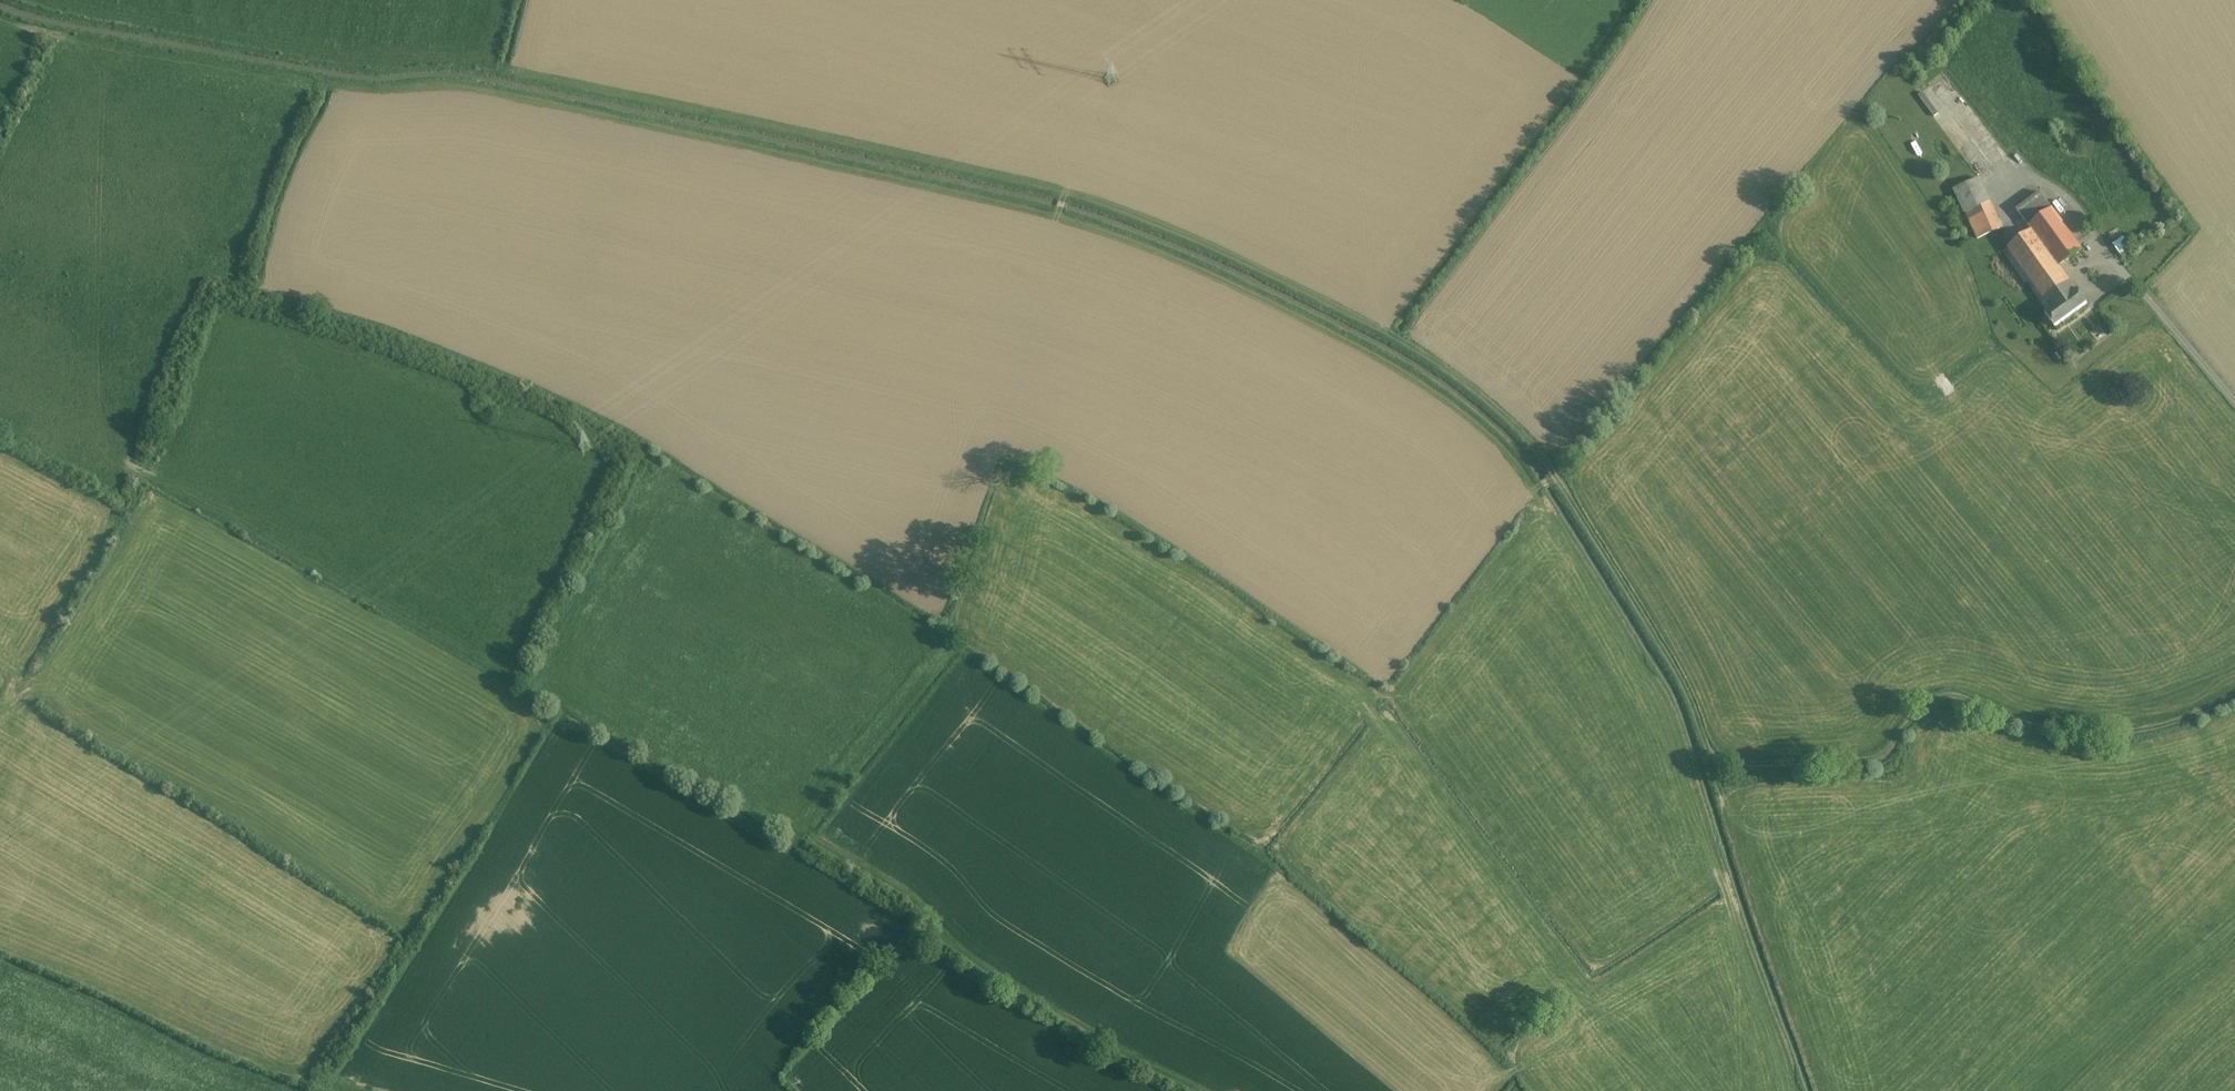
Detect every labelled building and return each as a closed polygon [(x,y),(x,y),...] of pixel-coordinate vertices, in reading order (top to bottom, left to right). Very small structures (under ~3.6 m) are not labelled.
[(1895,95),(1907,91),(1905,84),(1892,88),(1895,95)] [(1933,116),(1938,112),(1923,92),(1918,95),(1933,116)] [(1997,144),(1991,147),(1998,159),(2004,156),(1997,144)] [(1967,215),(1991,203),(1980,181),(1954,193),(1965,216),(1967,215)] [(2019,211),(2030,226),(2054,209),(2042,194),(2019,211)] [(1991,203),(1967,215),(1979,240),(2002,227),(1991,203)] [(2084,251),(2054,209),(2030,226),(2034,231),(2060,267),(2084,251)] [(2060,267),(2034,231),(2009,249),(2034,285),(2044,300),(2070,281),(2060,267)] [(2112,243),(2120,254),(2131,246),(2122,235),(2112,243)] [(2070,281),(2044,300),(2050,307),(2052,310),(2046,314),(2056,328),(2088,304),(2078,291),(2070,281)] [(2043,305),(2046,310),(2050,307),(2044,300),(2034,285),(2023,293),(2034,310),(2043,305)] [(2110,305),(2116,317),(2123,314),(2117,302),(2110,305)] [(2036,316),(2046,310),(2043,305),(2034,310),(2030,313),(2032,318),(2036,316)]
